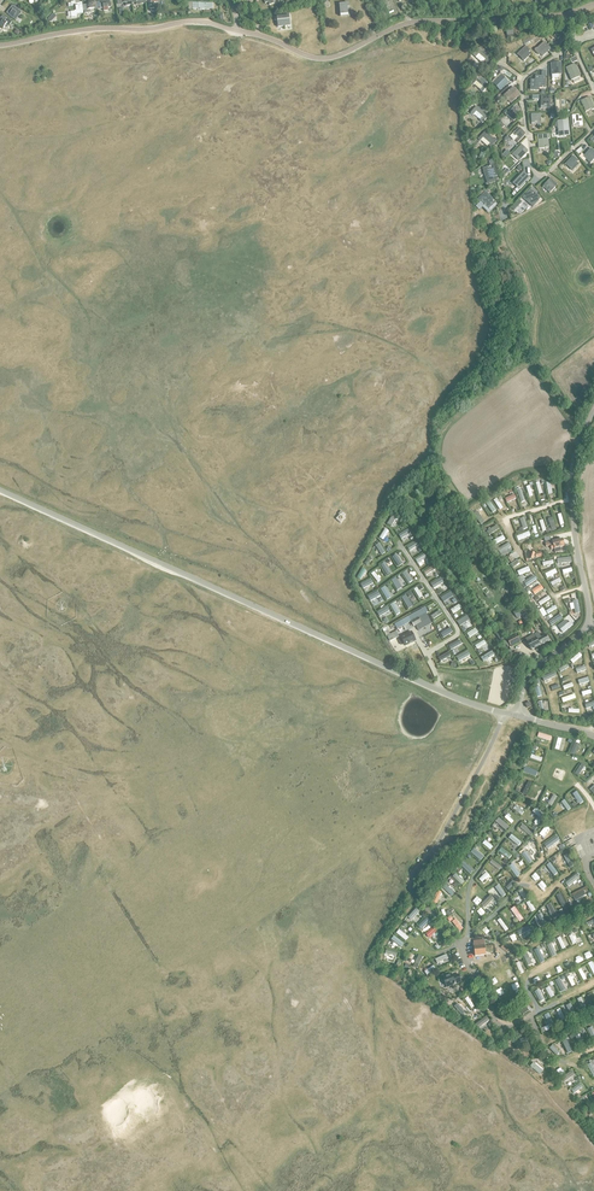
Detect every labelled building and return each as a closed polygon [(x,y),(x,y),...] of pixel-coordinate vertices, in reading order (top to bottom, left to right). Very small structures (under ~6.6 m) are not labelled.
[(83,11),(82,6),(82,2),(75,3),(75,1),(71,2),(71,7),(73,7),(73,11),(70,12),(71,18),(77,17),(77,15),(83,14),(83,11)] [(86,5),(82,6),(83,11),(84,11),(85,14),(97,12),(95,1),(89,1),(89,5),(86,5)] [(100,6),(100,9),(104,8),(104,11),(109,11),(108,8),(112,7),(111,1),(100,2),(100,6)] [(339,4),(340,15),(342,15),(348,15),(348,8),(349,8),(349,3),(339,4)] [(12,6),(6,13),(15,20),(21,13),(15,8),(13,6),(12,6)] [(283,17),(277,17),(278,28),(290,26),(289,16),(288,13),(282,13),(283,17)] [(0,19),(0,25),(4,28),(5,26),(8,27),(12,22),(3,15),(0,19)] [(556,43),(558,45),(567,37),(561,30),(554,36),(558,41),(556,43)] [(535,50),(538,54),(540,54),(543,56),(551,49),(544,41),(537,48),(536,48),(535,49),(535,50)] [(525,46),(518,53),(523,58),(522,59),(524,61),(530,54),(528,52),(530,51),(525,46)] [(473,55),(485,66),(492,58),(480,47),(473,55)] [(562,63),(551,64),(552,74),(562,74),(562,63)] [(568,67),(566,68),(567,70),(570,78),(571,80),(579,77),(579,75),(574,64),(568,67)] [(535,80),(534,88),(539,88),(545,89),(546,77),(545,76),(546,71),(542,71),(541,76),(535,76),(535,80)] [(477,76),(471,83),(474,85),(481,90),(480,91),(483,93),(489,86),(486,84),(487,83),(480,77),(479,78),(477,76)] [(501,76),(494,84),(500,90),(508,83),(502,76),(501,76)] [(508,96),(510,99),(509,100),(511,103),(518,97),(517,96),(519,95),(513,88),(507,94),(508,96)] [(550,97),(540,97),(540,106),(540,109),(550,109),(550,97)] [(583,99),(580,100),(581,103),(585,112),(593,108),(589,97),(583,99)] [(476,107),(471,113),(473,115),(474,115),(476,112),(483,117),(481,120),(480,121),(483,123),(488,116),(486,114),(487,113),(480,108),(478,109),(476,107)] [(514,107),(508,114),(506,112),(504,114),(507,117),(508,116),(513,121),(520,115),(515,110),(516,109),(514,107)] [(541,125),(540,114),(531,115),(531,124),(535,124),(535,122),(537,122),(538,125),(541,125)] [(578,115),(572,116),(573,125),(576,124),(576,123),(579,122),(580,126),(582,126),(581,117),(579,117),(578,115)] [(565,133),(565,135),(568,135),(567,121),(558,122),(559,134),(565,133)] [(502,128),(500,130),(504,135),(509,130),(505,126),(502,128)] [(524,136),(526,134),(519,128),(518,128),(512,135),(516,139),(515,140),(517,143),(524,136)] [(485,132),(478,139),(480,142),(481,140),(484,138),(490,144),(488,146),(486,148),(489,150),(496,142),(485,132)] [(547,138),(549,138),(549,134),(537,135),(538,148),(548,147),(547,138)] [(518,157),(520,160),(528,152),(521,145),(514,152),(512,153),(517,158),(518,157)] [(589,162),(593,158),(593,155),(593,154),(593,152),(590,148),(583,156),(588,160),(588,161),(589,162)] [(566,163),(570,168),(572,171),(578,164),(576,161),(577,160),(573,156),(566,163)] [(494,165),(482,168),(483,172),(485,172),(488,182),(498,179),(494,165)] [(523,172),(513,182),(519,189),(530,178),(523,172)] [(550,178),(544,185),(547,188),(548,186),(550,188),(548,190),(547,191),(550,193),(558,185),(550,178)] [(532,187),(523,197),(530,204),(533,200),(536,203),(540,198),(536,194),(537,192),(532,187)] [(485,192),(476,200),(479,204),(480,202),(488,211),(495,203),(485,192)] [(513,495),(504,499),(506,503),(509,502),(510,503),(512,502),(511,501),(515,499),(513,495)] [(496,498),(493,501),(499,510),(502,508),(496,498)] [(489,501),(485,503),(492,513),(496,511),(489,501)] [(339,516),(336,519),(340,523),(345,518),(344,517),(345,515),(343,513),(341,511),(338,514),(339,516)] [(474,513),(480,522),(483,520),(480,516),(482,515),(480,513),(479,514),(477,511),(474,513)] [(397,516),(393,513),(386,525),(390,528),(397,516)] [(496,526),(486,532),(488,536),(499,529),(496,526)] [(388,532),(384,529),(378,538),(382,541),(388,532)] [(406,529),(397,535),(399,539),(409,533),(406,529)] [(528,532),(516,537),(517,541),(530,536),(528,532)] [(495,545),(504,540),(502,536),(498,538),(497,537),(494,538),(495,540),(492,541),(495,545)] [(545,543),(546,547),(550,546),(551,550),(554,549),(555,553),(561,552),(560,547),(564,546),(562,539),(552,542),(545,543)] [(416,542),(406,547),(408,550),(418,545),(416,542)] [(385,553),(378,543),(374,546),(381,556),(385,553)] [(500,554),(511,547),(509,544),(503,548),(502,547),(498,549),(500,554)] [(531,552),(529,559),(533,560),(536,559),(536,558),(542,557),(541,552),(535,554),(535,553),(531,552)] [(400,564),(394,554),(390,556),(397,566),(400,564)] [(423,554),(414,560),(417,564),(426,558),(423,554)] [(385,575),(389,573),(384,563),(380,565),(385,575)] [(422,572),(425,576),(435,569),(433,566),(422,572)] [(528,567),(516,572),(518,577),(530,572),(528,567)] [(365,571),(361,569),(356,578),(359,580),(365,571)] [(401,574),(407,582),(410,580),(407,575),(409,574),(406,571),(401,574)] [(380,580),(373,572),(370,574),(377,583),(380,580)] [(400,588),(394,578),(391,581),(397,590),(400,588)] [(559,578),(550,583),(552,586),(556,584),(556,586),(559,584),(558,583),(561,582),(559,578)] [(431,585),(433,588),(442,583),(440,579),(431,585)] [(370,580),(361,585),(363,588),(372,583),(370,580)] [(383,587),(380,589),(386,600),(390,598),(383,587)] [(416,587),(413,590),(418,599),(422,597),(416,587)] [(539,587),(531,593),(533,596),(541,590),(539,587)] [(375,605),(378,603),(373,593),(370,595),(375,605)] [(440,598),(442,602),(451,596),(449,593),(440,598)] [(401,598),(406,607),(410,605),(405,596),(401,598)] [(548,596),(538,603),(540,606),(550,600),(548,596)] [(394,603),(389,605),(395,616),(400,613),(394,603)] [(450,610),(452,614),(461,608),(459,604),(450,610)] [(555,606),(545,612),(547,615),(557,609),(555,606)] [(386,607),(377,613),(379,617),(389,611),(386,607)] [(521,607),(513,612),(517,618),(525,613),(521,607)] [(439,611),(430,617),(432,620),(441,614),(439,611)] [(559,612),(550,619),(552,622),(561,616),(559,612)] [(426,613),(411,622),(414,627),(416,625),(418,631),(424,628),(432,624),(426,613)] [(457,622),(459,626),(469,619),(466,616),(457,622)] [(446,621),(437,627),(438,630),(448,624),(446,621)] [(570,622),(560,630),(562,634),(573,625),(570,622)] [(466,634),(468,638),(478,632),(475,628),(466,634)] [(387,636),(390,641),(399,637),(396,631),(387,636)] [(401,637),(405,646),(415,641),(411,632),(401,637)] [(541,638),(540,635),(538,632),(525,639),(531,650),(549,641),(546,635),(541,638)] [(507,639),(510,646),(520,641),(517,634),(507,639)] [(458,639),(450,644),(451,648),(454,646),(455,649),(461,645),(458,639)] [(489,651),(483,642),(479,645),(484,654),(489,651)] [(507,651),(501,654),(504,659),(509,656),(514,657),(511,649),(507,651)] [(448,653),(437,659),(440,662),(450,657),(448,653)] [(579,653),(570,661),(572,664),(581,656),(579,653)] [(466,662),(461,654),(458,656),(463,664),(466,662)] [(567,664),(558,670),(560,673),(569,667),(567,664)] [(555,672),(544,676),(546,680),(556,675),(555,672)] [(539,714),(545,713),(543,706),(544,706),(543,702),(535,704),(536,708),(537,708),(539,714)] [(561,740),(557,738),(554,750),(558,751),(560,743),(562,744),(563,740),(561,740)] [(579,745),(574,743),(570,754),(574,756),(579,745)] [(581,764),(574,774),(577,777),(585,767),(581,764)] [(525,796),(531,783),(528,781),(522,794),(525,796)] [(543,792),(540,790),(534,801),(537,803),(543,792)] [(577,794),(573,796),(579,805),(583,802),(577,794)] [(550,808),(557,798),(553,795),(547,805),(550,808)] [(564,801),(561,803),(567,812),(570,809),(564,801)] [(523,813),(515,806),(512,810),(520,816),(523,813)] [(546,817),(536,808),(532,813),(541,822),(546,817)] [(506,816),(504,818),(511,825),(513,822),(509,818),(510,817),(508,815),(507,816),(506,816)] [(509,828),(498,819),(494,823),(505,832),(509,828)] [(532,834),(522,825),(519,829),(530,837),(532,834)] [(538,835),(542,837),(549,829),(545,826),(538,835)] [(520,843),(511,836),(508,839),(518,847),(520,843)] [(557,841),(554,838),(544,846),(546,849),(557,841)] [(484,841),(482,844),(490,851),(492,848),(484,841)] [(501,848),(498,852),(508,860),(511,856),(501,848)] [(474,851),(471,854),(481,863),(483,860),(474,851)] [(524,852),(521,855),(528,865),(532,862),(524,852)] [(500,868),(491,861),(489,864),(498,871),(500,868)] [(462,862),(459,865),(468,874),(471,871),(466,866),(467,864),(465,862),(464,863),(462,862)] [(521,876),(512,863),(508,866),(517,879),(521,876)] [(546,886),(559,876),(555,872),(543,882),(546,886)] [(486,873),(478,880),(481,884),(489,876),(486,873)] [(455,874),(452,878),(461,886),(464,883),(460,879),(461,878),(459,876),(458,877),(455,874)] [(575,875),(565,884),(568,888),(579,879),(575,875)] [(512,881),(504,889),(507,892),(515,884),(512,881)] [(445,885),(442,888),(451,897),(454,894),(452,892),(452,891),(448,888),(445,885)] [(497,885),(489,892),(491,894),(497,890),(498,891),(499,890),(498,889),(499,888),(497,885)] [(527,898),(522,890),(518,892),(523,901),(527,898)] [(437,892),(431,903),(436,905),(439,897),(440,898),(442,895),(441,894),(441,893),(437,892)] [(583,892),(572,898),(574,902),(585,896),(583,892)] [(566,906),(560,894),(555,896),(561,908),(566,906)] [(490,896),(480,906),(484,909),(493,900),(490,896)] [(531,913),(535,911),(529,902),(525,904),(531,913)] [(557,917),(550,904),(546,906),(549,913),(548,913),(549,916),(551,916),(553,920),(557,917)] [(445,918),(452,911),(448,908),(446,910),(447,911),(442,916),(445,918)] [(419,913),(415,909),(407,918),(411,922),(419,913)] [(521,920),(514,909),(510,912),(517,922),(521,920)] [(547,925),(542,914),(537,917),(542,927),(543,926),(547,925)] [(508,930),(499,919),(496,921),(504,932),(508,930)] [(428,922),(426,920),(419,927),(421,930),(428,922)] [(462,930),(455,920),(451,923),(459,932),(462,930)] [(434,927),(425,935),(428,939),(434,933),(435,934),(438,931),(437,931),(434,927)] [(529,928),(518,934),(519,936),(526,933),(527,934),(531,932),(529,928)] [(398,930),(395,934),(405,942),(408,939),(398,930)] [(394,936),(390,940),(400,949),(404,944),(394,936)] [(560,938),(556,939),(561,951),(565,949),(560,938)] [(473,941),(475,956),(486,955),(485,948),(484,940),(473,941)] [(550,944),(546,946),(551,957),(555,955),(550,944)] [(503,945),(500,948),(507,954),(510,951),(503,945)] [(540,950),(534,952),(539,963),(543,961),(540,954),(541,953),(540,950)] [(526,953),(522,955),(527,967),(532,965),(526,953)] [(422,958),(418,956),(412,968),(416,970),(422,958)] [(445,956),(434,961),(436,964),(447,959),(445,956)] [(519,963),(515,965),(519,975),(523,974),(522,970),(523,969),(522,966),(520,967),(519,963)] [(424,972),(427,976),(436,969),(434,966),(424,972)] [(581,969),(577,971),(583,982),(586,980),(581,969)] [(443,977),(447,987),(461,982),(458,974),(452,977),(451,974),(443,977)] [(570,976),(566,978),(571,988),(575,986),(572,980),(573,980),(572,977),(570,978),(570,976)] [(559,981),(555,983),(561,994),(564,992),(562,987),(563,986),(561,982),(560,982),(559,981)] [(549,988),(545,990),(550,999),(554,997),(549,988)] [(537,990),(533,993),(539,1003),(543,1001),(537,990)] [(467,998),(464,1000),(470,1009),(474,1007),(467,998)] [(581,998),(577,1000),(581,1011),(586,1009),(581,998)] [(456,1005),(454,1007),(461,1016),(464,1014),(456,1005)] [(570,1005),(566,1007),(571,1018),(576,1016),(570,1005)] [(549,1014),(544,1016),(549,1028),(554,1026),(549,1014)] [(486,1017),(475,1026),(478,1030),(489,1021),(486,1017)] [(584,1047),(579,1036),(574,1038),(580,1049),(584,1047)] [(526,1038),(513,1041),(515,1047),(527,1043),(526,1038)] [(566,1041),(562,1043),(567,1053),(570,1051),(566,1041)] [(552,1046),(549,1049),(556,1056),(559,1053),(552,1046)] [(529,1067),(539,1076),(542,1072),(532,1064),(529,1067)] [(571,1072),(561,1079),(564,1083),(574,1076),(571,1072)] [(571,1091),(573,1094),(582,1089),(579,1085),(571,1091)]
